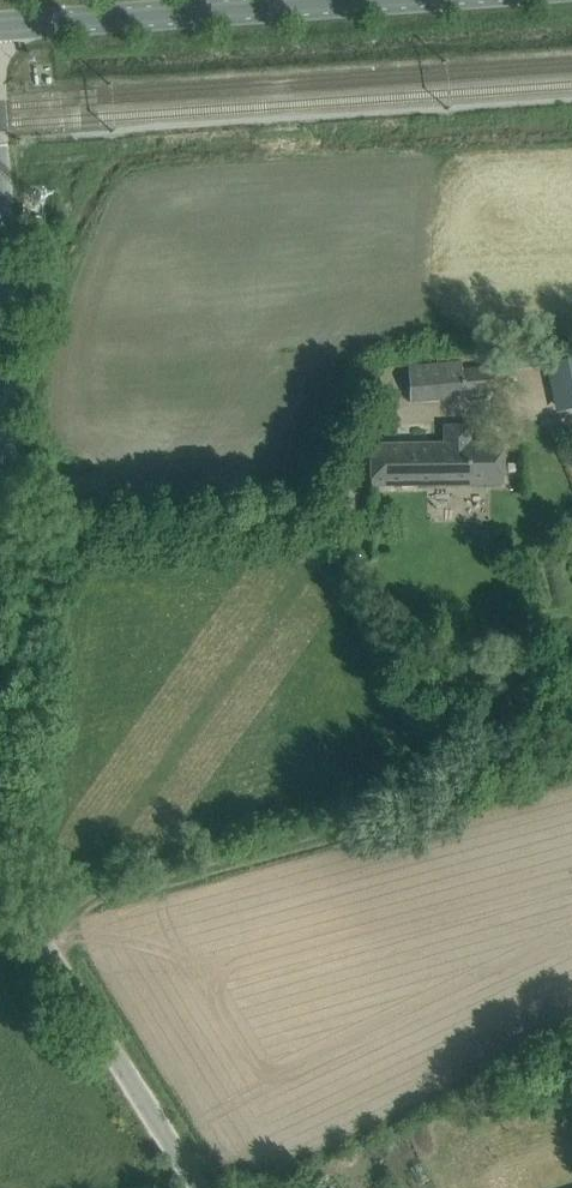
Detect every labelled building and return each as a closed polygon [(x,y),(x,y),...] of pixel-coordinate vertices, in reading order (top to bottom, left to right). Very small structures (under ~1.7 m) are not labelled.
[(559,411),(571,408),(571,357),(549,362),(559,411)] [(409,403),(489,395),(486,363),(406,371),(409,403)] [(371,485),(395,485),(500,484),(500,442),(469,442),(469,426),(445,427),(445,444),(370,445),(371,485)]
